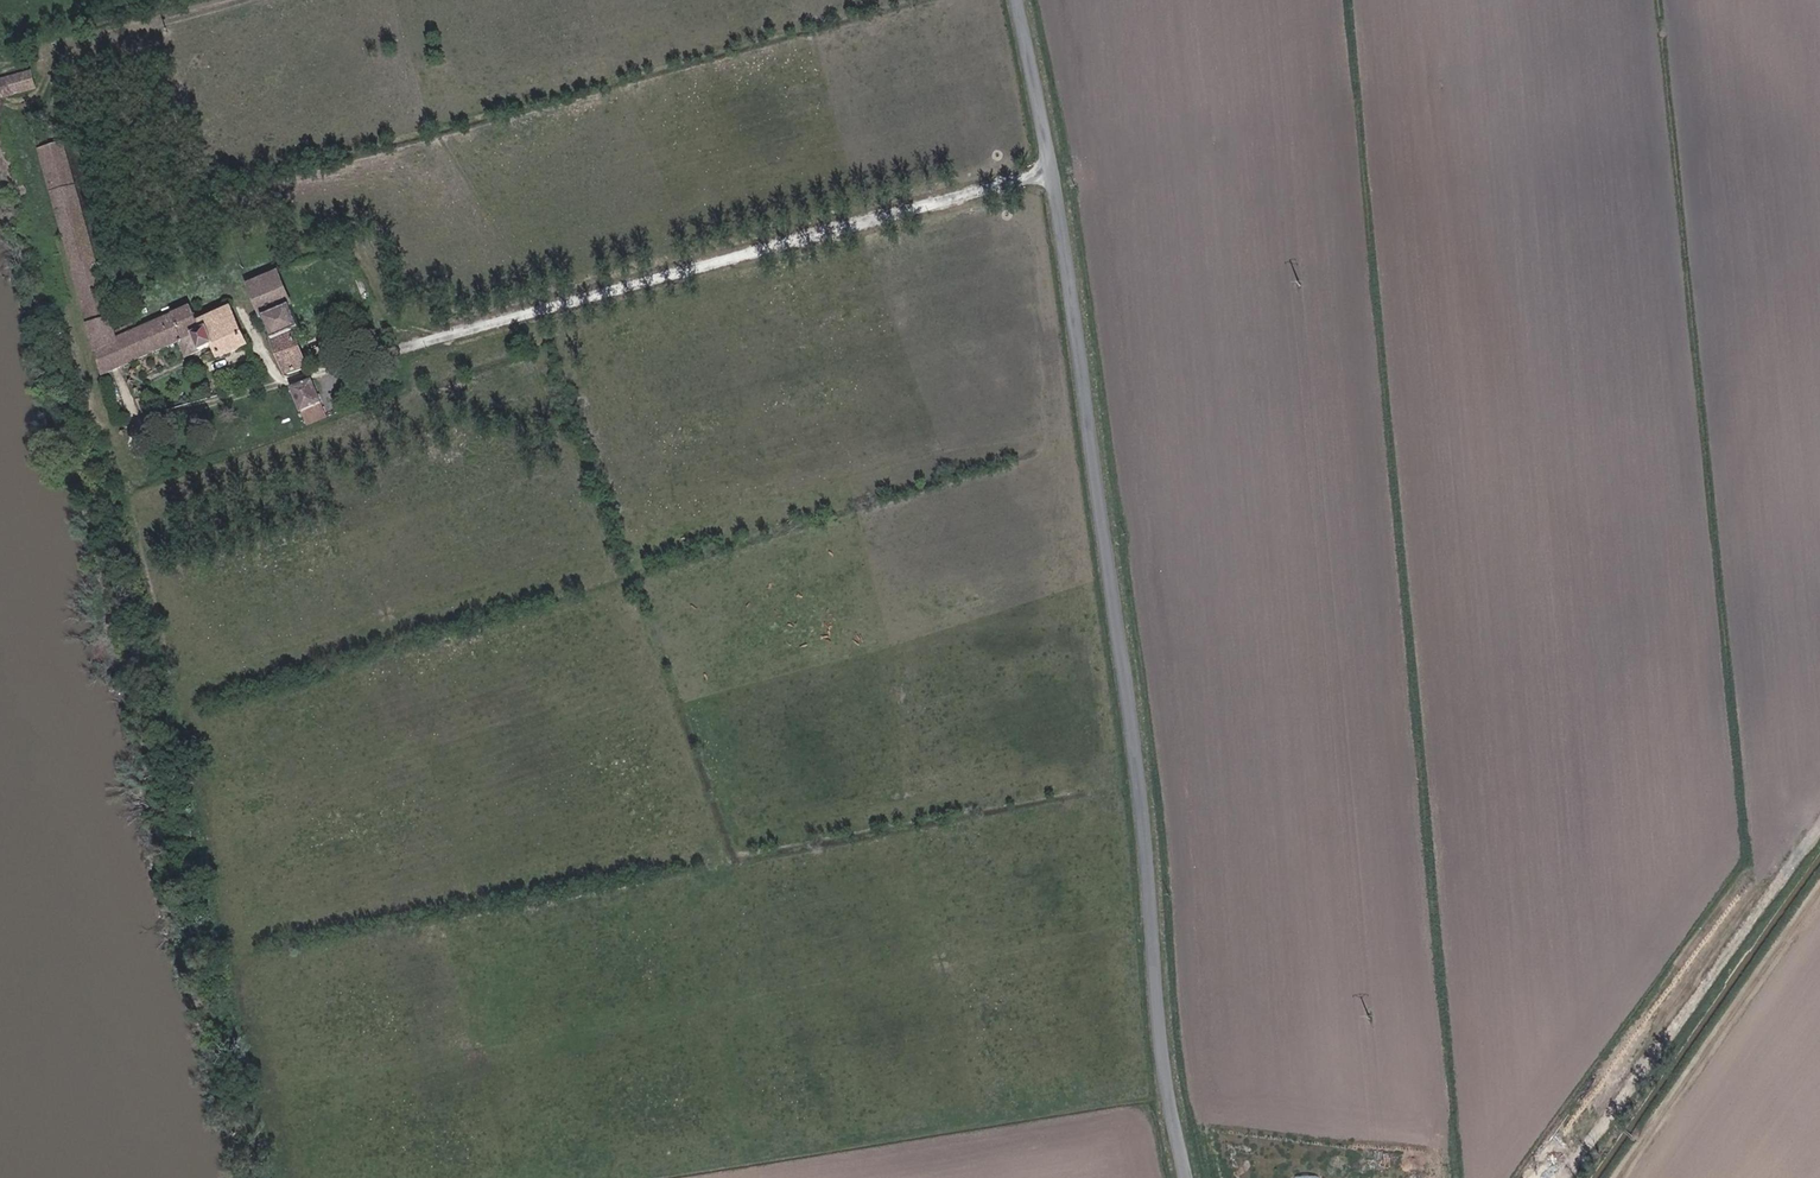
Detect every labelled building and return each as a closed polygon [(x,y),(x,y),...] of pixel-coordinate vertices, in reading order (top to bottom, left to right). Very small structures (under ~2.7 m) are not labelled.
[(1,92),(6,108),(41,97),(38,82),(1,92)] [(81,272),(104,357),(111,381),(186,347),(189,352),(185,355),(185,360),(189,364),(202,358),(225,349),(231,361),(251,351),(238,315),(206,326),(199,313),(140,337),(137,332),(121,338),(96,243),(72,151),(49,157),(81,272)] [(281,279),(254,292),(296,373),(316,366),(303,338),(310,334),(281,279)] [(317,427),(337,419),(331,405),(332,404),(324,383),(303,391),(317,427)]
